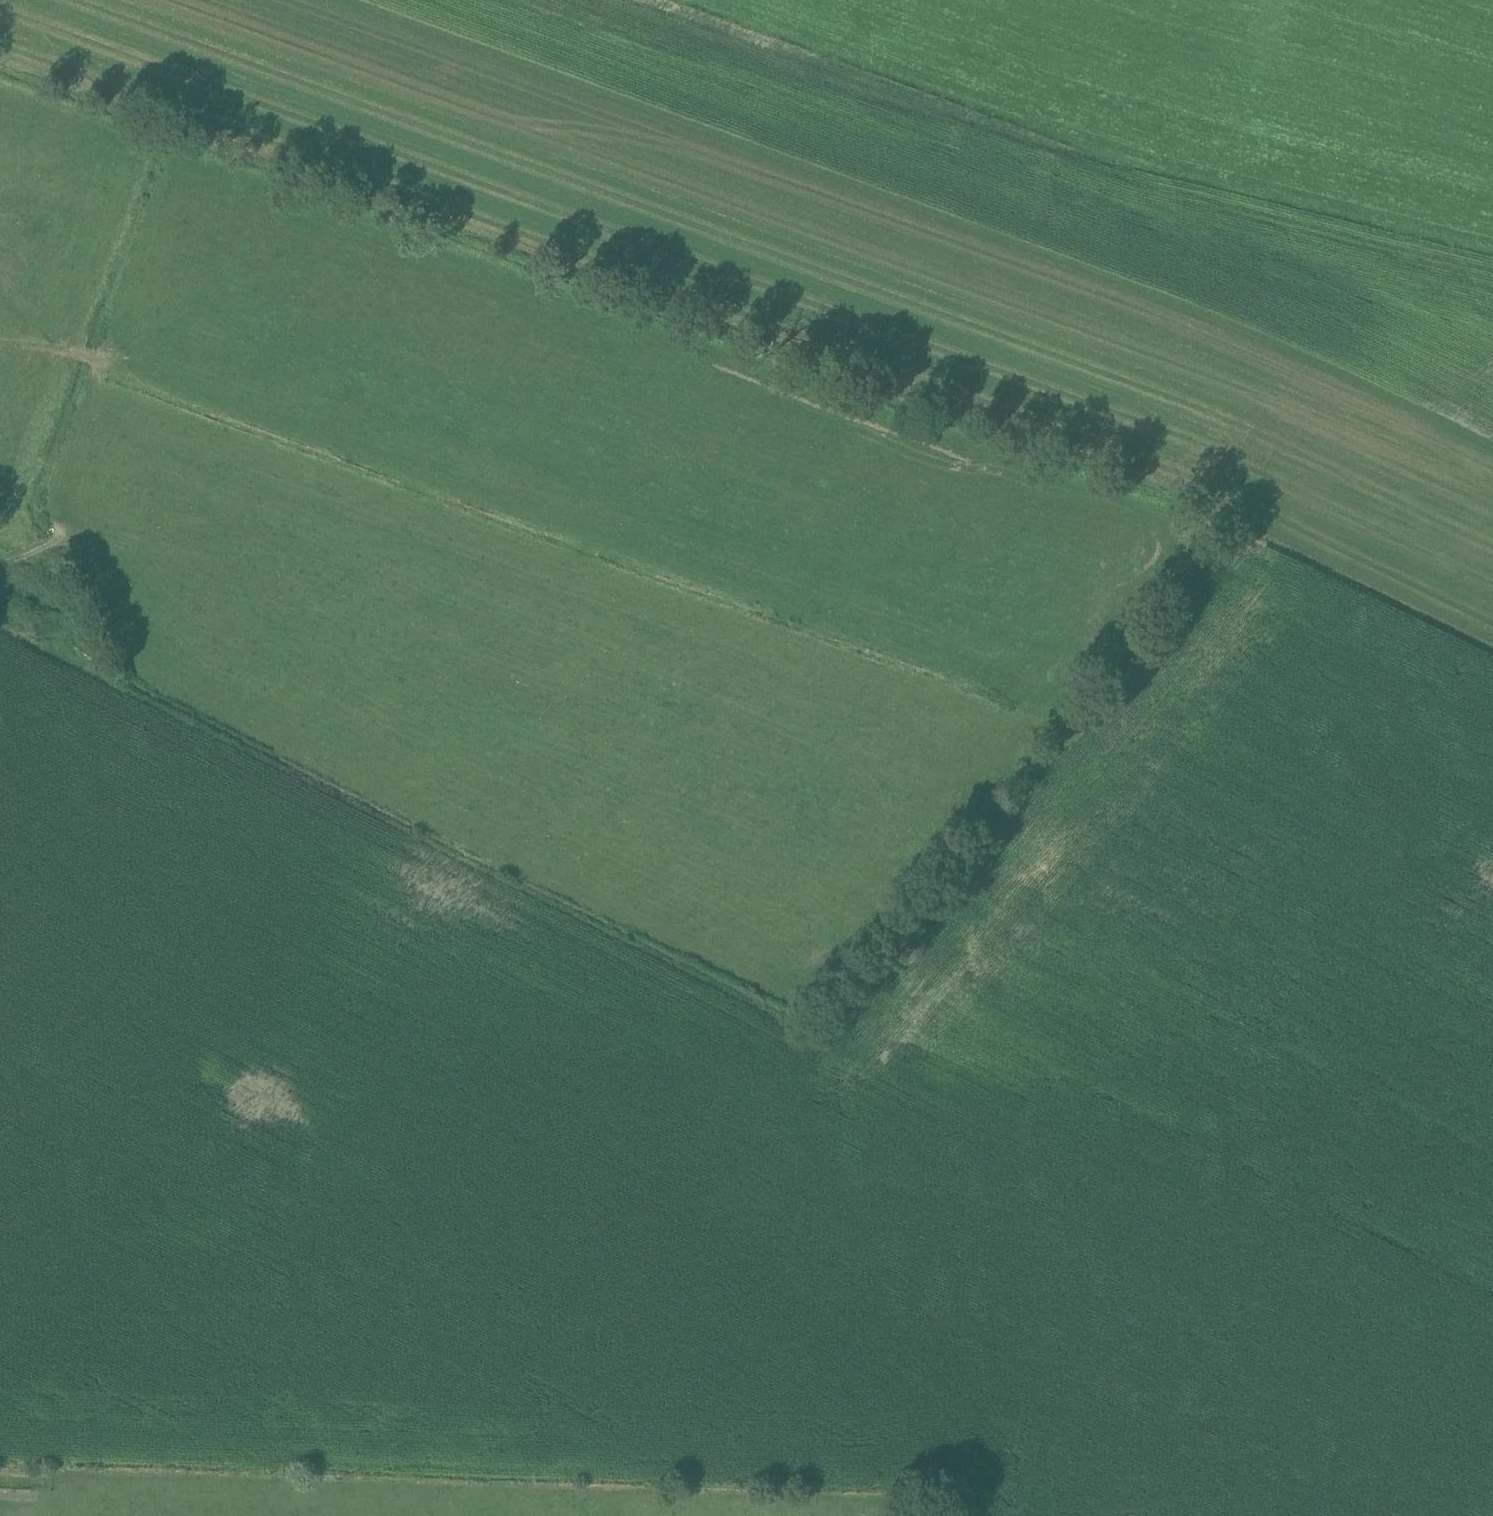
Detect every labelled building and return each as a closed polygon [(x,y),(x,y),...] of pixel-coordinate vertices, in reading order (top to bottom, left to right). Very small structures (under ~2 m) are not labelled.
[(29,1492),(0,1491),(0,1498),(29,1499),(29,1492)]
